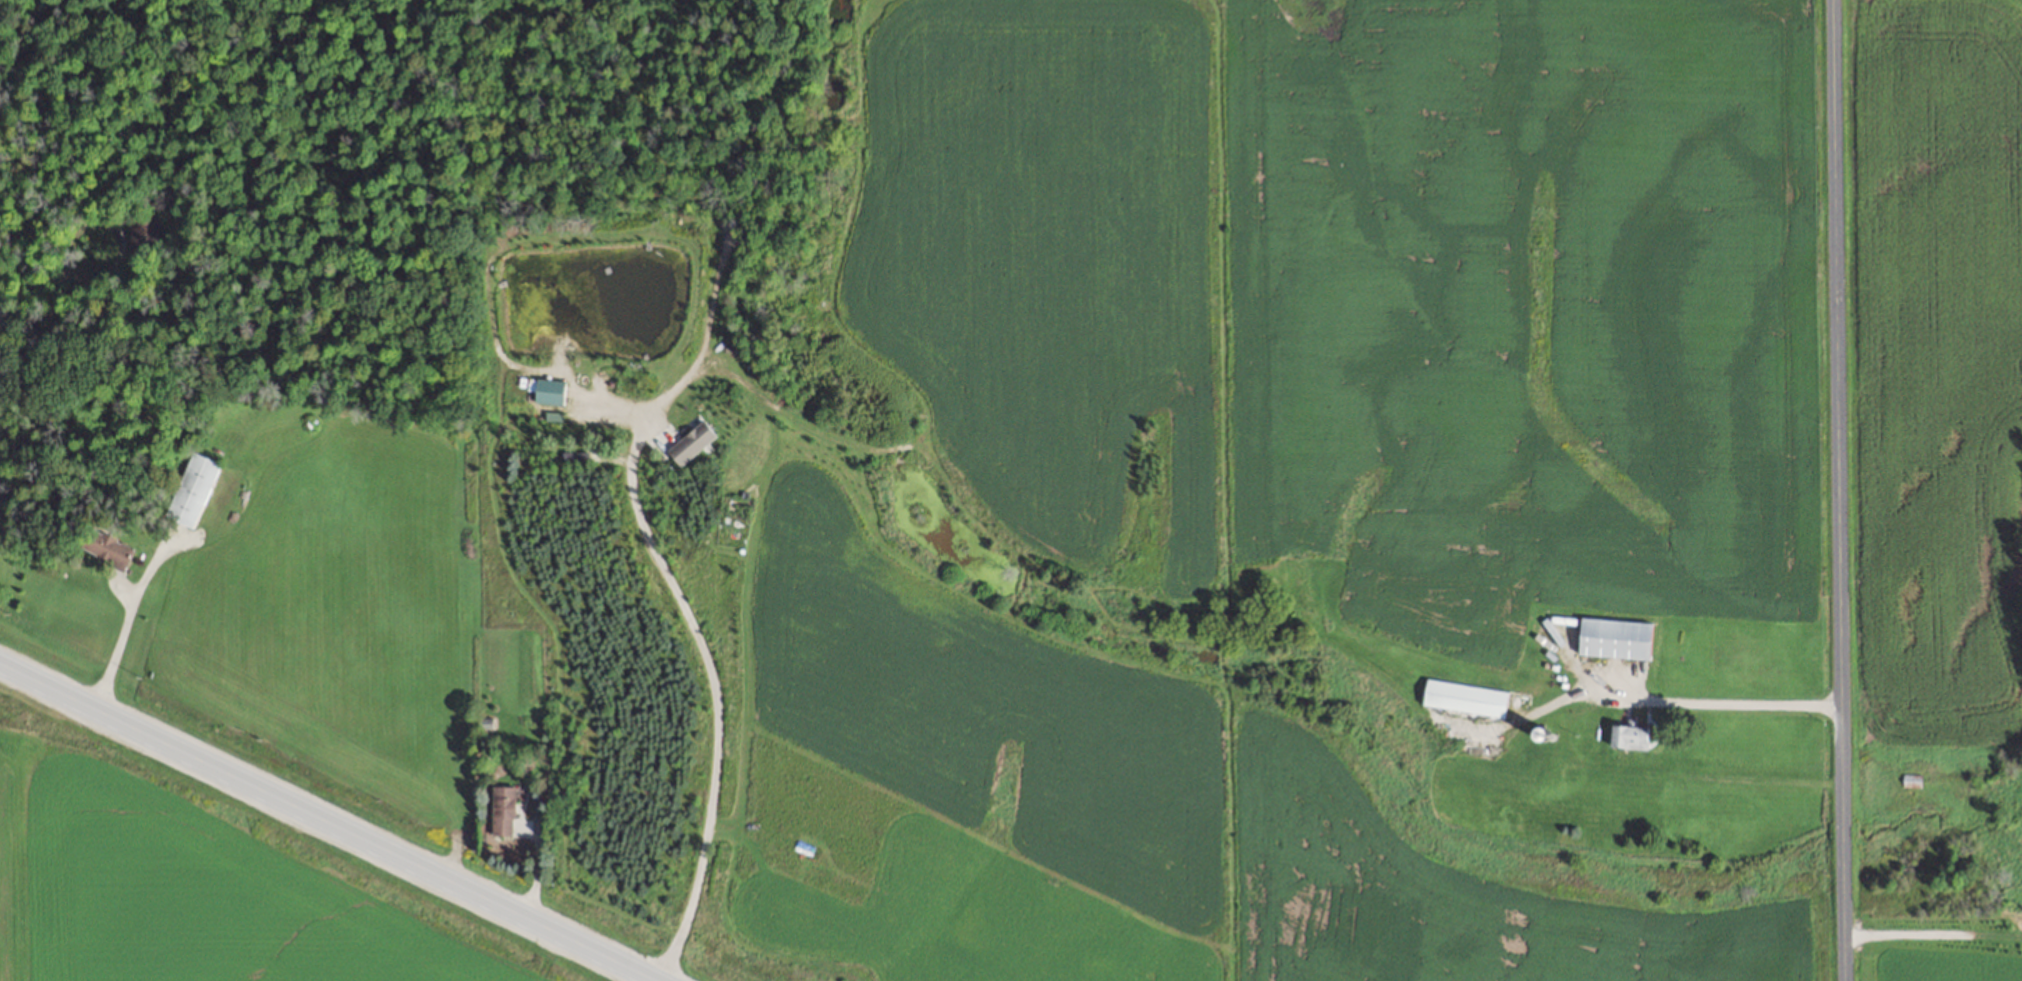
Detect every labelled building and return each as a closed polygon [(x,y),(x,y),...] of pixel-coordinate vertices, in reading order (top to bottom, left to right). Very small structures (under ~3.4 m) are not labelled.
[(159,250),(159,218),(128,218),(128,250),(159,250)] [(532,401),(560,404),(563,381),(535,378),(532,401)] [(164,517),(192,529),(219,462),(190,450),(164,517)] [(123,570),(134,547),(89,526),(78,548),(123,570)] [(1649,659),(1652,622),(1580,617),(1578,654),(1649,659)] [(1564,698),(1426,678),(1422,705),(1503,716),(1497,761),(1522,765),(1528,723),(1546,725),(1549,706),(1562,708),(1564,698)] [(1577,683),(1555,683),(1555,692),(1577,692),(1577,683)] [(1647,749),(1648,726),(1611,724),(1611,748),(1647,749)] [(1920,774),(1902,774),(1902,787),(1920,787),(1920,774)] [(491,837),(513,837),(513,786),(491,786),(491,837)]
